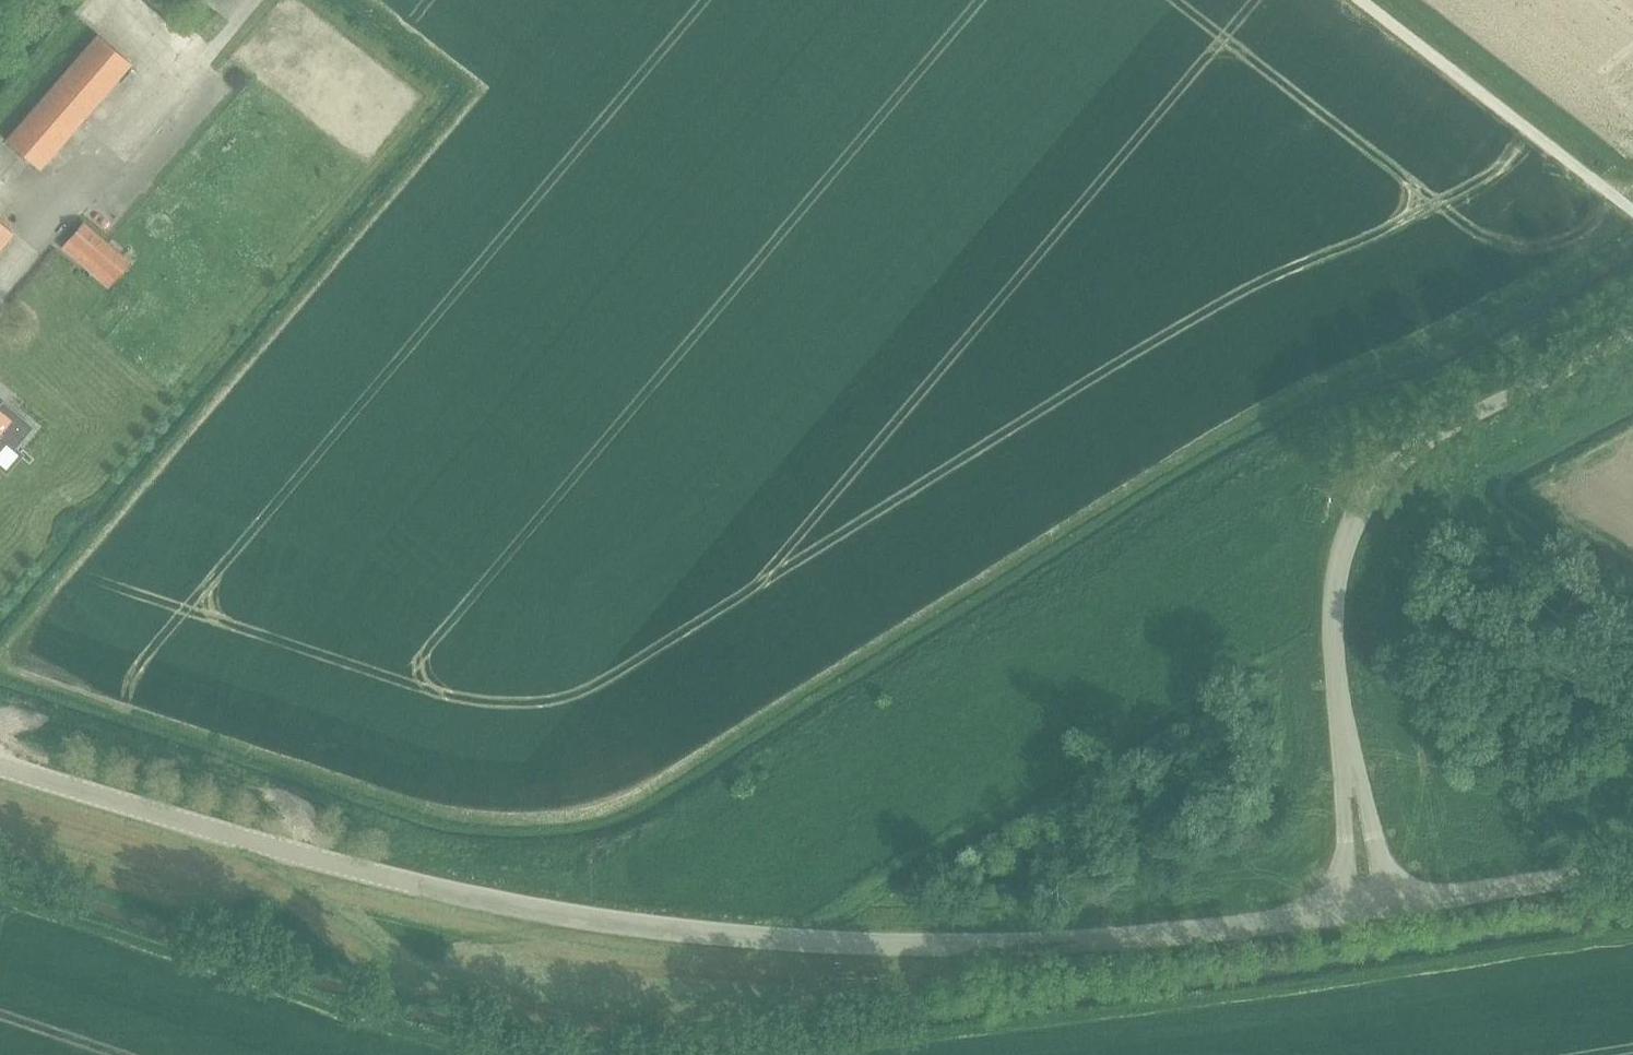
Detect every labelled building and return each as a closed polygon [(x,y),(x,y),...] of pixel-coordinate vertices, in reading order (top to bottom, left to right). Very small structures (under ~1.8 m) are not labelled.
[(98,34),(6,140),(39,169),(131,63),(98,34)] [(13,233),(0,222),(0,248),(13,233)] [(84,222),(71,237),(118,278),(131,262),(84,222)] [(5,443),(11,449),(29,427),(14,414),(10,418),(3,412),(0,410),(0,448),(5,443)]
